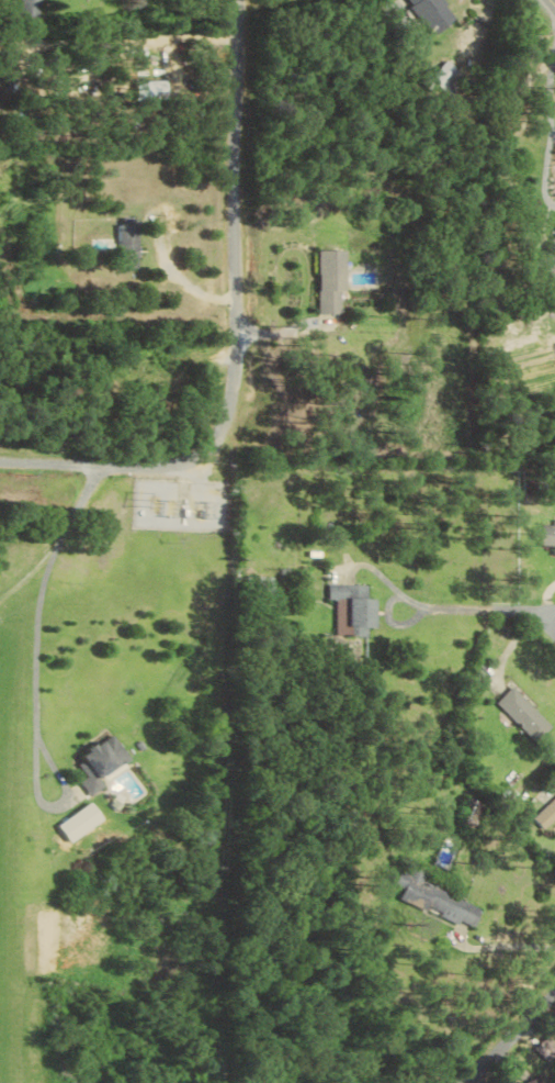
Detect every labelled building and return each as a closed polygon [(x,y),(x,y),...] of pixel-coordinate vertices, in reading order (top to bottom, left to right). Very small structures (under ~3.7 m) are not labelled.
[(25,15),(44,17),(46,0),(26,0),(25,15)] [(442,36),(463,19),(448,0),(413,0),(442,36)] [(168,100),(168,80),(141,81),(142,100),(168,100)] [(138,221),(120,221),(120,268),(138,268),(138,221)] [(554,262),(554,243),(545,251),(554,262)] [(325,250),(325,345),(345,345),(344,291),(353,291),(353,250),(325,250)] [(547,525),(546,545),(554,546),(554,525),(547,525)] [(336,637),(368,637),(368,628),(377,628),(378,599),(370,599),(370,585),(329,585),(328,599),(336,599),(336,637)] [(541,744),(554,729),(554,725),(515,687),(499,704),(541,744)] [(106,780),(136,760),(118,734),(80,761),(92,777),(85,782),(95,796),(110,786),(106,780)] [(546,830),(554,822),(554,801),(535,817),(546,830)] [(395,900),(472,929),(480,907),(416,883),(420,872),(407,867),(404,876),(397,873),(392,886),(399,889),(395,900)] [(554,1061),(554,1039),(543,1039),(543,1061),(554,1061)]
